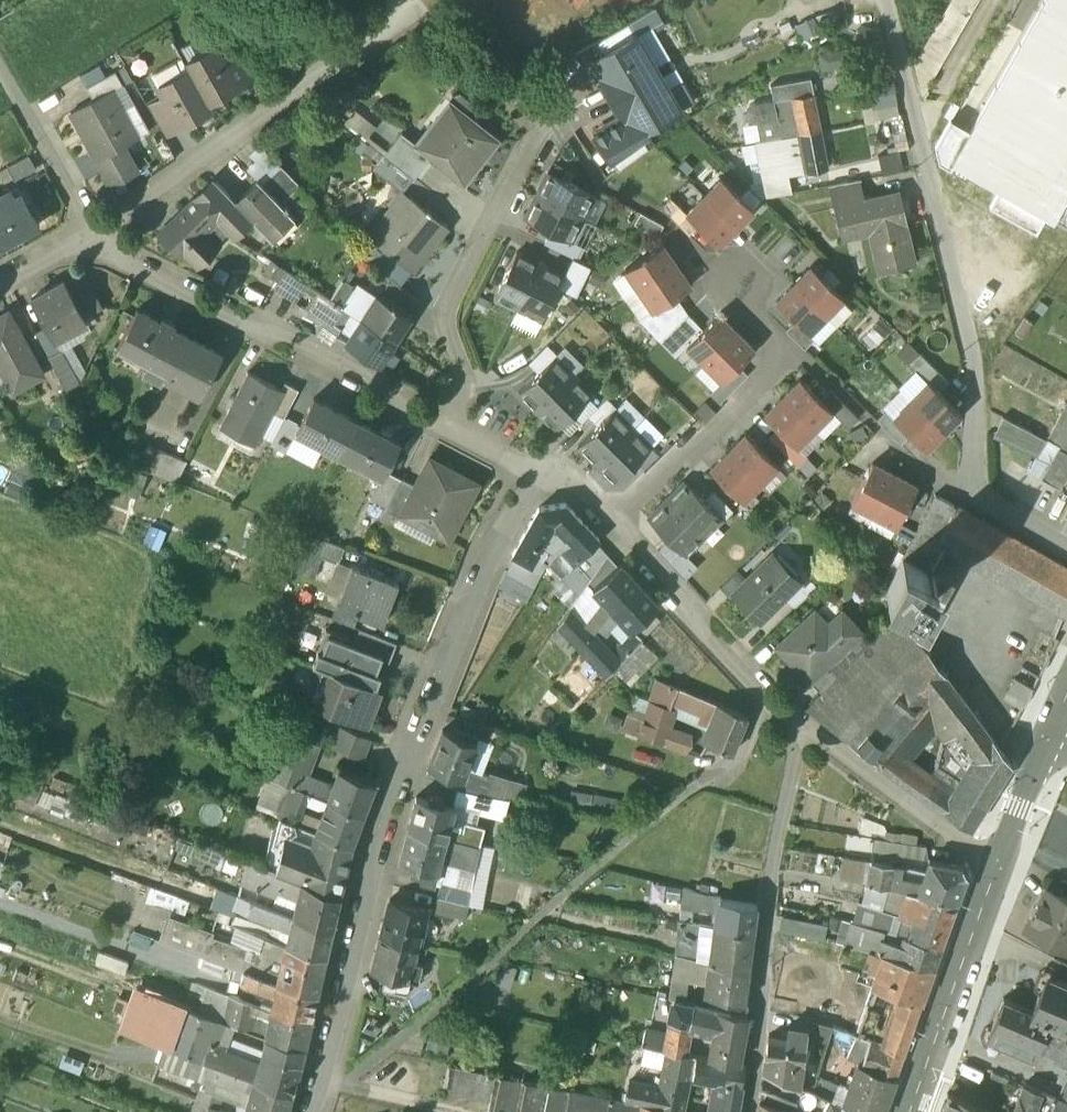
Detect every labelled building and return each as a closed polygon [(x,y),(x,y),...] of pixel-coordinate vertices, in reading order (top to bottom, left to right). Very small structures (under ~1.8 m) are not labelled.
[(915,65),(922,97),(979,0),(952,0),(915,65)] [(972,132),(950,121),(935,149),(938,164),(951,171),(953,165),(999,190),(989,208),(1037,234),(1047,217),(1066,228),(1066,0),(1044,0),(972,132)] [(594,45),(601,58),(636,37),(661,24),(654,10),(594,44),(594,45)] [(660,79),(636,37),(601,58),(592,63),(614,100),(639,85),(642,90),(660,79)] [(215,48),(185,66),(188,71),(208,106),(238,89),(238,87),(223,61),(215,48)] [(257,76),(238,52),(223,61),(238,87),(257,76)] [(185,66),(182,60),(151,77),(157,89),(188,71),(185,66)] [(188,71),(157,89),(179,129),(181,131),(212,113),(208,106),(188,71)] [(114,73),(86,89),(92,101),(110,91),(111,92),(122,86),(114,73)] [(642,140),(639,134),(678,111),(667,92),(660,79),(642,90),(639,85),(614,100),(626,120),(592,140),(611,162),(642,140)] [(811,79),(770,87),(773,102),(754,105),(749,108),(746,112),(746,117),(748,121),(752,124),(758,125),(761,142),(756,143),(756,144),(781,139),(774,103),(814,95),(811,79)] [(667,92),(678,111),(694,102),(683,83),(667,92)] [(893,83),(872,87),(876,107),(896,104),(893,83)] [(92,101),(70,113),(97,161),(124,146),(137,139),(111,92),(110,91),(92,101)] [(814,95),(774,103),(781,139),(799,136),(820,132),(821,132),(814,95)] [(164,102),(150,111),(165,137),(179,129),(164,102)] [(356,111),(346,125),(368,140),(378,127),(356,111)] [(439,132),(432,126),(415,148),(414,149),(428,161),(463,187),(497,143),(455,111),(439,132)] [(820,132),(799,136),(807,175),(828,171),(820,132)] [(415,148),(401,136),(383,158),(413,182),(428,161),(414,149),(415,148)] [(781,139),(756,144),(755,145),(764,184),(750,188),(762,200),(792,195),(789,178),(805,175),(805,176),(807,175),(799,136),(781,139)] [(648,150),(642,140),(611,162),(618,172),(648,150)] [(124,146),(97,161),(112,188),(139,173),(124,146)] [(28,155),(6,167),(14,180),(36,169),(28,155)] [(413,182),(383,158),(373,172),(403,195),(413,182)] [(300,187),(281,167),(261,186),(280,205),(300,187)] [(594,196),(548,174),(537,197),(582,220),(594,196)] [(753,210),(722,179),(704,197),(736,228),(753,210)] [(860,183),(828,188),(833,206),(856,201),(857,207),(862,205),(862,203),(864,202),(860,183)] [(238,206),(216,184),(197,202),(224,229),(230,235),(247,218),(237,207),(238,206)] [(238,206),(237,207),(247,218),(272,243),(274,241),(270,238),(290,218),(294,221),(295,220),(280,205),(261,186),(260,185),(238,206)] [(0,197),(0,230),(7,242),(39,224),(28,206),(22,210),(11,190),(0,197)] [(856,201),(833,206),(841,241),(869,234),(879,274),(914,266),(904,226),(906,226),(906,223),(904,223),(897,197),(899,196),(899,194),(864,202),(862,203),(862,205),(857,207),(856,201)] [(582,220),(537,197),(525,221),(550,233),(571,243),(582,220)] [(687,215),(686,215),(698,227),(718,246),(736,228),(704,197),(687,215)] [(408,199),(373,244),(413,274),(448,229),(408,199)] [(687,215),(670,199),(661,208),(689,236),(698,227),(686,215),(687,215)] [(224,229),(200,205),(191,214),(214,239),(224,229)] [(191,214),(186,210),(159,236),(180,258),(184,254),(197,267),(208,256),(203,251),(213,241),(212,240),(214,239),(191,214)] [(663,227),(640,214),(634,225),(657,238),(663,227)] [(571,243),(550,233),(544,245),(575,260),(581,249),(571,243)] [(662,245),(625,270),(640,291),(676,266),(662,245)] [(540,265),(516,254),(494,299),(518,311),(540,265)] [(540,265),(518,311),(541,323),(564,277),(540,265)] [(676,266),(640,291),(653,312),(654,312),(676,297),(690,287),(676,266)] [(843,298),(811,267),(794,285),(825,316),(843,298)] [(309,287),(287,272),(275,291),(297,305),(309,287)] [(100,306),(88,283),(85,281),(83,279),(80,278),(77,278),(76,278),(73,279),(66,283),(84,315),(100,306)] [(64,280),(31,298),(47,327),(54,339),(55,339),(87,321),(84,315),(66,283),(64,280)] [(365,296),(343,281),(330,300),(337,305),(352,314),(365,296)] [(825,316),(794,285),(776,303),(795,322),(807,334),(808,334),(825,316)] [(365,296),(352,314),(363,321),(378,298),(369,290),(365,296)] [(920,311),(939,310),(937,295),(919,297),(920,311)] [(330,300),(324,296),(312,316),(324,323),(337,305),(330,300)] [(676,297),(654,312),(653,312),(639,321),(660,342),(688,315),(676,297)] [(411,319),(378,298),(363,321),(396,342),(411,319)] [(324,323),(315,337),(344,352),(349,346),(348,344),(363,321),(352,314),(337,305),(324,323)] [(160,322),(137,310),(118,347),(167,372),(164,378),(199,397),(221,354),(173,329),(175,327),(161,320),(160,322)] [(8,311),(0,316),(0,355),(8,370),(3,373),(13,390),(43,374),(8,311)] [(660,342),(675,358),(687,346),(703,330),(688,315),(660,342)] [(703,330),(687,346),(704,364),(736,332),(718,315),(703,330)] [(396,342),(363,321),(348,344),(349,346),(381,366),(396,342)] [(807,334),(795,322),(786,331),(804,349),(814,340),(808,334),(807,334)] [(47,327),(35,332),(48,356),(61,349),(55,339),(54,339),(47,327)] [(736,332),(704,364),(722,381),(723,382),(738,366),(754,350),(736,332)] [(556,356),(547,347),(529,365),(538,374),(554,358),(556,356)] [(61,349),(48,356),(71,398),(79,382),(61,349)] [(949,383),(919,354),(908,364),(928,383),(929,382),(939,393),(949,383)] [(538,374),(519,394),(537,413),(573,377),(554,358),(538,374)] [(738,366),(723,382),(722,381),(710,394),(720,404),(748,375),(738,366)] [(281,390),(248,373),(220,428),(255,446),(272,413),(284,391),(281,390)] [(958,375),(950,383),(958,390),(966,383),(958,375)] [(573,377),(537,413),(556,431),(592,396),(573,377)] [(820,399),(800,379),(782,397),(814,429),(831,411),(832,411),(820,399)] [(928,383),(911,400),(942,431),(960,413),(939,393),(929,382),(928,383)] [(284,391),(272,413),(284,419),(284,418),(298,391),(284,384),(281,390),(284,391)] [(858,418),(830,390),(820,399),(832,411),(831,411),(848,428),(858,418)] [(814,429),(782,397),(765,415),(780,430),(796,446),(814,429)] [(356,422),(313,399),(299,426),(296,433),(339,455),(356,422)] [(911,400),(893,418),(909,434),(925,449),(942,431),(911,400)] [(1047,440),(1059,447),(1059,448),(1066,452),(1066,405),(1047,440)] [(614,411),(578,447),(597,466),(632,430),(614,411)] [(893,418),(890,415),(881,425),(900,443),(909,434),(893,418)] [(299,426),(284,418),(284,419),(270,445),(286,454),(294,438),(293,437),(296,433),(299,426)] [(1046,441),(1005,419),(998,433),(1039,452),(1046,441)] [(399,444),(356,422),(339,455),(380,477),(382,478),(385,472),(399,444)] [(814,429),(796,446),(805,455),(822,438),(814,429)] [(632,430),(597,466),(615,484),(651,448),(632,430)] [(780,430),(771,439),(798,466),(807,457),(805,455),(796,446),(780,430)] [(777,465),(746,434),(728,452),(759,483),(777,465)] [(1039,452),(1028,472),(1041,479),(1059,448),(1059,447),(1047,440),(1046,441),(1039,452)] [(1041,479),(1059,489),(1062,485),(1063,485),(1066,477),(1066,452),(1059,448),(1041,479)] [(187,462),(156,450),(148,473),(176,484),(187,462)] [(759,483),(728,452),(710,470),(742,501),(759,483)] [(477,484),(429,459),(414,487),(400,514),(402,515),(448,539),(477,484)] [(894,475),(872,463),(851,502),(874,514),(894,475)] [(385,472),(382,478),(380,477),(369,498),(387,508),(401,480),(385,472)] [(894,475),(874,514),(896,526),(916,487),(894,475)] [(387,508),(385,512),(399,520),(402,515),(400,514),(414,487),(401,480),(387,508)] [(685,483),(667,501),(703,537),(721,518),(706,502),(685,483)] [(733,511),(715,493),(706,502),(721,518),(724,521),(733,511)] [(935,495),(902,557),(933,574),(946,549),(938,544),(954,505),(935,495)] [(703,537),(667,501),(648,520),(684,556),(703,537)] [(539,510),(513,556),(531,566),(553,525),(564,537),(565,538),(581,522),(565,505),(539,510)] [(954,505),(938,544),(946,549),(1064,615),(1066,610),(1066,570),(1039,552),(954,505)] [(571,545),(549,567),(561,579),(576,565),(596,545),(600,542),(581,522),(565,538),(571,545)] [(536,556),(543,561),(564,537),(553,525),(536,556)] [(565,538),(564,537),(543,561),(545,564),(549,567),(571,545),(565,538)] [(684,556),(666,538),(657,548),(686,579),(696,568),(684,556)] [(344,548),(319,539),(313,554),(338,564),(344,548)] [(596,545),(576,565),(590,580),(607,556),(596,545)] [(772,555),(746,581),(747,581),(733,595),(734,597),(761,623),(801,583),(772,555)] [(590,580),(587,585),(592,590),(617,567),(607,556),(590,580)] [(902,557),(885,589),(916,605),(933,574),(902,557)] [(640,586),(620,564),(617,567),(592,590),(604,603),(611,611),(640,586)] [(576,565),(561,579),(578,597),(587,585),(590,580),(576,565)] [(396,583),(351,566),(336,605),(381,622),(396,583)] [(737,571),(720,589),(731,600),(734,597),(733,595),(747,581),(746,581),(737,571)] [(528,599),(533,586),(507,575),(501,587),(528,599)] [(658,605),(640,586),(611,611),(630,631),(658,605)] [(916,605),(885,589),(883,592),(900,614),(906,622),(916,605)] [(604,603),(585,627),(593,635),(611,611),(604,603)] [(585,627),(569,610),(558,627),(580,650),(593,635),(585,627)] [(814,614),(778,649),(810,682),(828,665),(860,634),(841,614),(827,627),(814,614)] [(906,622),(900,614),(894,618),(838,676),(821,693),(806,709),(877,763),(893,744),(929,700),(947,678),(906,622)] [(396,644),(359,629),(355,641),(384,652),(376,674),(379,675),(382,666),(389,664),(396,644)] [(355,641),(326,630),(318,652),(317,652),(312,665),(321,668),(374,687),(374,686),(376,686),(381,676),(379,675),(376,674),(384,652),(355,641)] [(612,655),(593,635),(580,650),(606,678),(620,663),(612,655)] [(629,637),(612,655),(620,663),(642,640),(637,635),(629,637)] [(828,665),(811,682),(821,693),(838,676),(828,665)] [(374,687),(321,668),(309,701),(366,723),(378,689),(374,687)] [(275,678),(260,672),(252,693),(279,703),(284,689),(273,684),(275,678)] [(962,698),(947,678),(929,700),(940,715),(943,713),(962,698)] [(654,680),(647,701),(650,702),(676,711),(681,708),(687,693),(654,680)] [(719,705),(687,693),(681,708),(711,721),(719,705)] [(962,698),(943,713),(951,725),(953,723),(957,729),(975,715),(962,698)] [(676,711),(650,702),(645,715),(638,736),(664,745),(668,734),(671,728),(676,711)] [(748,716),(719,704),(711,721),(708,727),(714,730),(708,744),(732,754),(748,716)] [(629,710),(620,731),(638,736),(645,715),(629,710)] [(978,756),(954,796),(979,815),(1011,764),(975,715),(957,729),(978,756)] [(369,739),(342,728),(335,747),(362,757),(369,739)] [(690,735),(671,728),(668,734),(672,736),(668,747),(684,753),(690,735)] [(458,731),(456,737),(442,732),(429,763),(453,772),(462,776),(462,774),(474,745),(469,743),(471,736),(458,731)] [(668,734),(664,745),(668,747),(672,736),(668,734)] [(477,738),(471,736),(469,743),(474,745),(475,745),(477,738)] [(294,738),(278,781),(291,786),(294,787),(298,778),(310,744),(294,738)] [(893,744),(877,763),(897,778),(943,810),(954,796),(909,763),(912,758),(893,744)] [(332,791),(298,778),(294,787),(303,791),(328,800),(363,814),(375,783),(339,770),(332,791)] [(489,782),(462,774),(462,776),(453,772),(449,786),(459,789),(482,795),(485,796),(489,782)] [(492,774),(485,796),(521,801),(525,784),(492,774)] [(294,787),(291,786),(280,818),(292,822),(296,811),(303,791),(294,787)] [(482,795),(459,789),(454,804),(477,810),(482,795)] [(570,791),(567,806),(611,813),(614,798),(570,791)] [(431,795),(429,802),(416,798),(408,829),(445,839),(450,819),(453,808),(442,805),(443,799),(431,795)] [(979,815),(954,796),(943,810),(971,829),(979,815)] [(363,814),(328,800),(320,821),(296,811),(292,822),(294,823),(316,831),(317,831),(352,844),(363,814)] [(292,822),(280,818),(273,844),(288,848),(292,834),(294,823),(292,822)] [(485,829),(450,819),(445,838),(468,844),(480,848),(485,829)] [(352,844),(317,831),(316,831),(294,823),(292,834),(314,842),(308,866),(345,875),(352,844)] [(445,839),(408,829),(399,862),(412,865),(411,872),(421,875),(422,875),(424,869),(436,872),(439,861),(442,849),(445,839)] [(468,844),(445,838),(445,839),(442,849),(465,855),(468,844)] [(872,852),(922,860),(924,848),(874,840),(872,852)] [(465,855),(442,849),(439,861),(474,870),(480,848),(468,844),(465,855)] [(962,866),(930,860),(922,882),(891,875),(889,888),(907,892),(918,894),(918,893),(957,900),(966,874),(962,866)] [(291,878),(246,861),(243,873),(236,871),(233,884),(240,885),(238,895),(249,900),(253,885),(284,896),(291,878)] [(474,870),(439,861),(436,872),(433,883),(439,884),(441,879),(471,888),(474,870)] [(893,866),(871,862),(867,885),(889,888),(891,875),(893,866)] [(345,875),(308,866),(304,883),(340,897),(345,875)] [(436,872),(424,869),(422,875),(421,875),(420,879),(433,883),(436,872)] [(471,888),(441,879),(439,884),(440,884),(436,897),(468,905),(471,888)] [(284,896),(253,885),(249,900),(266,906),(294,917),(332,929),(340,897),(304,883),(302,882),(298,902),(284,896)] [(900,915),(907,892),(889,888),(867,885),(862,906),(900,915)] [(699,892),(683,888),(680,921),(694,924),(699,892)] [(1048,888),(1027,927),(1066,949),(1066,899),(1048,888)] [(957,900),(918,893),(918,894),(907,892),(900,915),(912,919),(916,920),(919,911),(950,921),(957,900)] [(249,900),(238,895),(233,908),(263,919),(266,906),(249,900)] [(720,897),(710,895),(708,909),(718,911),(720,897)] [(468,905),(436,897),(432,911),(464,919),(468,905)] [(756,905),(721,900),(721,898),(720,897),(718,911),(716,927),(753,932),(756,905)] [(427,909),(389,899),(380,935),(418,945),(427,909)] [(906,938),(912,919),(900,915),(862,906),(856,905),(853,924),(904,937),(906,938)] [(294,917),(266,906),(263,919),(291,930),(288,944),(326,954),(332,929),(294,917)] [(950,921),(919,911),(916,920),(912,919),(906,938),(906,939),(941,946),(950,921)] [(825,940),(828,924),(781,914),(778,930),(825,940)] [(232,967),(257,976),(279,984),(288,944),(259,935),(255,953),(211,937),(213,932),(167,916),(159,941),(232,967)] [(831,918),(829,939),(838,940),(840,919),(831,918)] [(694,924),(680,921),(676,954),(696,959),(700,932),(715,933),(716,927),(694,924)] [(853,924),(847,922),(843,946),(853,948),(864,949),(878,953),(881,940),(882,940),(902,946),(904,937),(853,924)] [(753,932),(716,927),(715,933),(712,962),(748,970),(753,932)] [(418,945),(380,935),(371,971),(386,975),(409,981),(418,945)] [(941,946),(906,939),(906,938),(904,937),(902,946),(882,940),(881,940),(878,953),(898,958),(933,966),(941,946)] [(326,954),(288,944),(279,984),(317,993),(326,954)] [(696,959),(676,954),(669,1000),(674,1001),(683,1003),(687,977),(709,982),(712,962),(696,959)] [(933,967),(882,955),(871,987),(900,997),(920,1004),(933,967)] [(748,970),(712,962),(709,982),(707,995),(744,1003),(748,970)] [(257,976),(232,967),(226,993),(234,996),(240,984),(254,989),(257,976)] [(409,981),(386,975),(382,990),(406,995),(409,981)] [(317,993),(279,984),(257,976),(254,989),(276,997),(272,1010),(311,1019),(317,993)] [(1048,976),(1041,993),(1038,992),(1030,1010),(1003,998),(987,1035),(1004,1042),(1002,1047),(1033,1060),(1041,1043),(1056,1050),(1053,1058),(1066,1064),(1066,985),(1048,976)] [(214,989),(206,987),(202,998),(210,1000),(214,989)] [(900,997),(871,987),(865,1005),(867,1005),(867,1007),(879,1011),(893,1016),(900,997)] [(158,996),(137,989),(132,1002),(153,1010),(158,996)] [(226,993),(214,989),(210,1000),(206,1015),(223,1021),(250,1031),(253,1019),(256,1004),(234,996),(226,993)] [(865,1005),(827,991),(822,1007),(842,1014),(837,1027),(857,1035),(862,1021),(867,1007),(867,1005),(865,1005)] [(877,1043),(871,1040),(861,1065),(875,1071),(875,1072),(894,1079),(920,1004),(900,997),(893,1016),(889,1026),(885,1039),(879,1038),(877,1043)] [(683,1003),(674,1001),(667,1036),(664,1051),(668,1051),(683,1054),(689,1026),(693,1005),(683,1003)] [(153,1010),(132,1002),(123,1029),(168,1046),(178,1019),(153,1010)] [(731,1013),(693,1005),(689,1026),(715,1030),(714,1032),(724,1035),(721,1052),(740,1056),(747,1019),(731,1015),(731,1013)] [(842,1014),(822,1007),(820,1011),(817,1022),(835,1027),(837,1027),(842,1014)] [(879,1011),(867,1007),(862,1021),(873,1025),(879,1011)] [(311,1019),(272,1010),(269,1025),(266,1036),(267,1037),(305,1045),(311,1019)] [(214,1032),(178,1019),(168,1046),(205,1060),(212,1039),(214,1032)] [(269,1025),(253,1019),(250,1031),(266,1037),(266,1036),(269,1025)] [(812,1039),(828,1045),(835,1027),(817,1022),(812,1039)] [(889,1026),(884,1024),(879,1038),(885,1039),(889,1026)] [(786,1039),(768,1036),(765,1059),(791,1063),(801,1065),(806,1031),(787,1028),(786,1039)] [(667,1036),(645,1032),(643,1047),(664,1051),(667,1036)] [(868,1041),(857,1036),(847,1059),(858,1063),(859,1064),(868,1041)] [(259,1062),(236,1053),(230,1069),(255,1078),(255,1079),(292,1092),(301,1062),(305,1045),(267,1037),(259,1062)] [(226,1045),(212,1039),(205,1060),(219,1065),(219,1064),(230,1069),(236,1053),(224,1049),(226,1045)] [(683,1054),(668,1051),(665,1070),(688,1075),(693,1075),(697,1056),(683,1054)] [(740,1056),(721,1052),(719,1060),(727,1062),(738,1064),(740,1056)] [(719,1060),(697,1056),(693,1075),(693,1078),(714,1081),(713,1091),(723,1093),(721,1100),(739,1103),(745,1065),(738,1064),(727,1062),(719,1060)] [(791,1063),(765,1059),(763,1071),(784,1080),(791,1063)] [(219,1065),(205,1060),(199,1072),(214,1078),(219,1065)] [(858,1063),(850,1087),(843,1104),(843,1106),(848,1108),(857,1111),(882,1111),(894,1079),(875,1072),(875,1071),(861,1065),(859,1064),(858,1063)] [(255,1079),(255,1078),(230,1069),(219,1064),(219,1065),(214,1078),(240,1088),(245,1086),(252,1089),(247,1107),(263,1111),(286,1111),(292,1092),(255,1079)] [(665,1070),(662,1087),(657,1109),(670,1111),(672,1111),(681,1111),(688,1075),(665,1070)] [(496,1077),(473,1072),(466,1096),(490,1102),(496,1077)] [(1057,1099),(1066,1103),(1066,1076),(1057,1099)] [(496,1077),(490,1102),(488,1111),(670,1111),(657,1109),(621,1102),(568,1091),(496,1077)] [(839,1086),(817,1077),(812,1090),(830,1099),(834,1101),(835,1100),(840,1086),(839,1086)] [(621,1102),(657,1109),(662,1087),(626,1079),(621,1102)] [(784,1080),(781,1089),(796,1095),(799,1087),(784,1080)] [(840,1086),(835,1100),(843,1104),(850,1087),(840,1083),(839,1086),(840,1086)] [(1023,1085),(1013,1111),(1051,1111),(1056,1099),(1023,1085)] [(201,1091),(192,1111),(220,1111),(209,1107),(213,1095),(201,1091)] [(760,1092),(758,1101),(787,1111),(794,1111),(796,1105),(760,1092)] [(948,1094),(941,1111),(983,1111),(984,1109),(948,1094)] [(843,1106),(843,1104),(835,1100),(834,1101),(830,1099),(823,1111),(857,1111),(848,1108),(843,1106)] [(1056,1099),(1051,1111),(1066,1111),(1066,1103),(1056,1099)] [(758,1101),(757,1111),(787,1111),(758,1101)]
